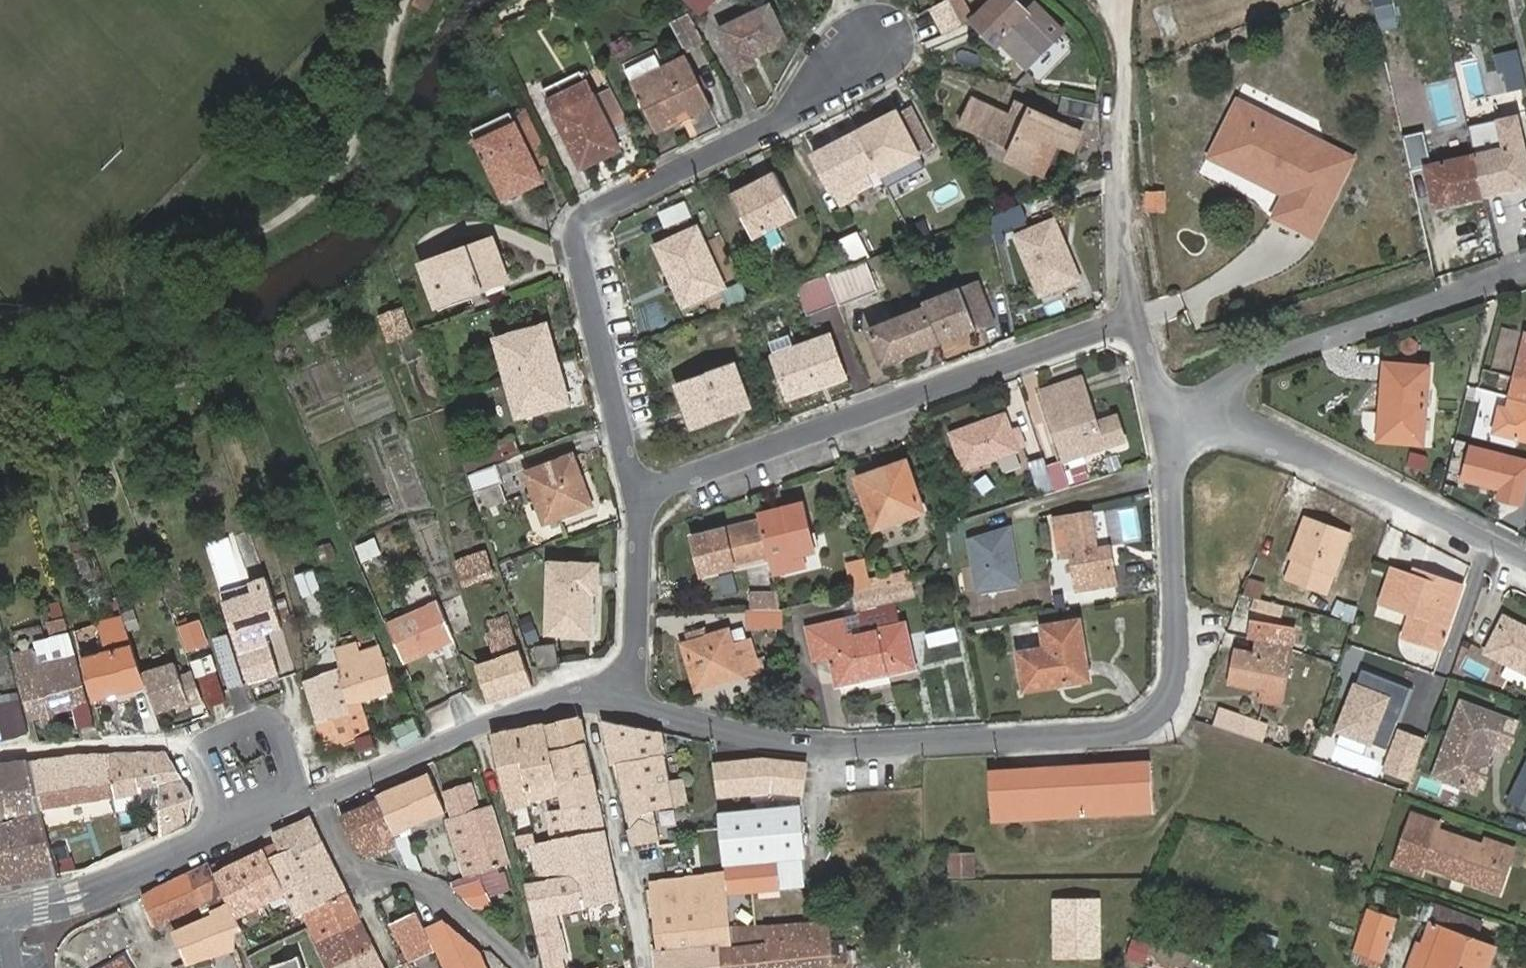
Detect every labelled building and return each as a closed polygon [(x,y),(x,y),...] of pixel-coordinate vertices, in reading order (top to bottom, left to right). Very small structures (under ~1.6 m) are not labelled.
[(719,0),(690,0),(702,14),(719,0)] [(769,0),(766,0),(717,25),(739,67),(756,59),(752,52),(786,35),(769,0)] [(933,2),(946,27),(970,14),(966,7),(963,0),(937,0),(933,2)] [(1023,0),(989,0),(977,13),(1002,35),(1006,31),(1034,56),(1057,30),(1029,5),(1023,0)] [(1057,30),(1066,21),(1042,0),(1034,0),(1029,5),(1057,30)] [(1403,22),(1397,0),(1382,0),(1379,1),(1386,26),(1403,22)] [(684,42),(699,34),(686,8),(670,16),(684,42)] [(665,72),(633,87),(650,121),(686,104),(690,113),(710,103),(685,52),(660,63),(665,72)] [(629,79),(633,87),(665,72),(660,63),(629,79)] [(549,101),(555,113),(595,94),(589,81),(549,101)] [(594,151),(617,140),(595,94),(555,113),(582,168),(598,160),(594,151)] [(1080,129),(1021,101),(1016,115),(970,94),(959,118),(1014,144),(1008,154),(1028,163),(1044,130),(1073,145),(1080,129)] [(1314,236),(1353,158),(1240,102),(1212,157),(1286,195),(1276,217),(1314,236)] [(478,146),(502,198),(543,178),(537,165),(551,157),(526,104),(510,111),(517,124),(507,129),(508,132),(478,146)] [(686,104),(650,121),(655,130),(690,113),(686,104)] [(910,106),(858,132),(877,167),(880,173),(921,152),(933,146),(910,106)] [(517,124),(510,111),(471,131),(478,146),(508,132),(507,129),(517,124)] [(1477,155),(1487,195),(1525,186),(1525,155),(1518,117),(1500,121),(1505,149),(1477,155)] [(877,167),(858,132),(813,154),(838,204),(853,196),(846,182),(877,167)] [(621,149),(617,140),(594,151),(598,160),(621,149)] [(921,152),(880,173),(886,185),(927,164),(921,152)] [(1436,206),(1487,195),(1477,155),(1428,167),(1436,206)] [(795,213),(777,173),(731,196),(750,235),(795,213)] [(1148,209),(1164,209),(1164,194),(1149,194),(1148,209)] [(989,211),(990,214),(995,227),(1025,216),(1018,200),(989,211)] [(688,216),(682,202),(657,213),(663,228),(688,216)] [(1065,248),(1053,219),(1013,234),(1038,292),(1074,279),(1062,250),(1065,248)] [(857,227),(832,238),(844,264),(866,256),(868,255),(857,227)] [(679,277),(690,300),(722,285),(695,230),(657,246),(672,280),(679,277)] [(500,256),(494,240),(424,263),(438,303),(483,289),(485,294),(517,284),(507,254),(500,256)] [(837,300),(838,303),(878,287),(866,256),(844,264),(826,271),(837,300)] [(837,300),(826,271),(796,282),(807,311),(837,300)] [(681,304),(690,300),(679,277),(672,280),(681,304)] [(926,308),(938,340),(994,319),(980,281),(924,302),(926,308)] [(1085,283),(1058,289),(1062,304),(1089,297),(1085,283)] [(402,308),(380,317),(390,341),(412,332),(402,308)] [(881,362),(938,340),(926,308),(868,330),(881,362)] [(499,338),(510,379),(559,363),(549,326),(499,338)] [(775,353),(774,354),(788,395),(845,376),(831,334),(795,347),(790,333),(770,340),(775,353)] [(1513,409),(1502,407),(1497,434),(1525,441),(1525,352),(1513,409)] [(1397,410),(1394,438),(1429,442),(1437,365),(1394,361),(1388,409),(1397,410)] [(559,363),(510,379),(521,416),(570,402),(559,363)] [(749,404),(735,366),(681,386),(696,425),(749,404)] [(1095,418),(1081,374),(1043,388),(1065,454),(1124,433),(1117,411),(1095,418)] [(1385,437),(1394,438),(1397,410),(1388,409),(1385,437)] [(1008,411),(952,431),(965,466),(1029,442),(1022,422),(1014,425),(1008,411)] [(461,454),(467,474),(496,464),(521,455),(514,435),(461,454)] [(1047,461),(1045,455),(1031,461),(1043,488),(1055,483),(1047,461)] [(1056,488),(1072,482),(1062,455),(1047,461),(1055,483),(1056,488)] [(593,506),(575,459),(530,474),(547,524),(593,506)] [(924,510),(907,463),(861,479),(878,526),(924,510)] [(496,464),(467,474),(471,484),(480,510),(509,499),(496,464)] [(769,557),(773,574),(788,571),(784,556),(816,549),(806,502),(785,506),(786,513),(758,519),(759,520),(769,557)] [(785,506),(757,512),(758,519),(786,513),(785,506)] [(1102,553),(1094,512),(1055,519),(1063,557),(1076,555),(1083,588),(1124,580),(1118,550),(1102,553)] [(1323,595),(1351,534),(1309,515),(1289,557),(1293,559),(1284,578),(1323,595)] [(702,573),(769,557),(759,520),(692,537),(702,573)] [(976,521),(950,526),(957,559),(982,554),(976,521)] [(379,530),(359,538),(365,552),(384,545),(379,530)] [(238,534),(209,540),(217,585),(247,580),(238,534)] [(491,547),(458,557),(466,585),(499,575),(491,547)] [(863,580),(858,562),(842,565),(849,594),(858,592),(865,590),(863,580)] [(597,596),(598,567),(550,565),(548,636),(589,637),(590,595),(597,596)] [(1425,580),(1414,576),(1394,568),(1382,601),(1412,613),(1402,636),(1438,650),(1463,588),(1427,574),(1425,580)] [(886,575),(888,585),(915,579),(913,569),(886,575)] [(319,590),(312,570),(298,574),(305,595),(319,590)] [(1416,570),(1414,576),(1425,580),(1427,574),(1416,570)] [(863,580),(865,590),(888,585),(886,575),(863,580)] [(271,644),(291,637),(288,630),(270,577),(251,584),(255,596),(226,605),(251,683),(280,673),(271,644)] [(865,590),(858,592),(862,609),(920,597),(915,579),(888,585),(865,590)] [(1283,600),(1256,592),(1253,603),(1280,610),(1283,600)] [(1330,614),(1352,619),(1356,605),(1333,600),(1330,614)] [(445,601),(391,623),(403,649),(456,628),(445,601)] [(843,681),(891,672),(916,667),(907,625),(903,625),(899,604),(862,612),(864,620),(867,633),(851,637),(847,625),(846,621),(811,628),(819,658),(832,655),(839,682),(843,681)] [(781,608),(751,610),(752,624),(782,623),(781,608)] [(537,685),(511,613),(498,617),(496,617),(500,630),(488,635),(497,659),(480,664),(492,699),(496,697),(537,685)] [(144,678),(123,615),(98,622),(106,649),(82,656),(94,695),(146,684),(144,678)] [(179,621),(190,650),(209,644),(201,622),(191,626),(188,617),(179,621)] [(1510,617),(1492,650),(1509,660),(1504,670),(1525,682),(1525,626),(1510,617)] [(1098,679),(1086,619),(1049,626),(1054,651),(1025,656),(1033,691),(1098,679)] [(867,633),(864,620),(847,625),(851,637),(867,633)] [(1265,702),(1283,705),(1297,626),(1253,620),(1250,637),(1258,638),(1255,653),(1237,650),(1233,684),(1267,689),(1265,702)] [(958,623),(928,629),(931,645),(961,639),(958,623)] [(403,649),(407,658),(459,636),(456,628),(403,649)] [(693,643),(709,637),(706,628),(690,633),(693,643)] [(699,687),(744,674),(761,668),(751,639),(734,645),(729,631),(709,637),(693,643),(687,645),(699,687)] [(214,640),(232,690),(246,685),(230,635),(214,640)] [(56,705),(72,701),(79,727),(93,724),(73,654),(43,660),(39,642),(21,645),(34,710),(43,708),(45,718),(58,715),(56,705)] [(346,707),(391,687),(379,658),(376,658),(371,647),(356,653),(352,643),(332,652),(346,707)] [(557,644),(538,648),(543,665),(562,661),(557,644)] [(318,719),(346,707),(332,652),(318,658),(319,676),(309,681),(318,719)] [(206,659),(192,663),(194,669),(197,675),(210,670),(206,659)] [(146,684),(182,673),(180,666),(144,678),(146,684)] [(893,682),(891,672),(843,681),(845,690),(893,682)] [(184,680),(182,673),(146,684),(156,715),(192,703),(184,680)] [(205,699),(197,675),(184,680),(192,703),(205,699)] [(34,729),(25,689),(0,694),(0,736),(34,729)] [(1520,724),(1464,704),(1437,778),(1467,789),(1477,785),(1487,758),(1490,759),(1495,747),(1510,753),(1520,724)] [(347,713),(346,707),(318,719),(324,746),(370,727),(361,708),(347,713)] [(1215,709),(1210,725),(1259,742),(1264,726),(1215,709)] [(582,714),(547,722),(553,747),(588,740),(582,714)] [(403,747),(425,736),(417,717),(394,727),(403,747)] [(605,718),(616,764),(618,763),(633,824),(657,818),(655,808),(687,802),(682,778),(672,779),(663,730),(605,718)] [(547,722),(519,729),(535,803),(546,801),(555,839),(572,835),(566,808),(553,747),(547,722)] [(494,735),(510,807),(528,804),(535,803),(519,729),(494,735)] [(682,778),(687,802),(701,798),(691,741),(687,742),(686,735),(663,730),(672,779),(682,778)] [(1410,778),(1424,741),(1401,733),(1387,771),(1410,778)] [(366,765),(382,758),(373,735),(357,742),(366,765)] [(701,798),(704,798),(720,793),(712,745),(711,740),(686,735),(687,742),(691,741),(701,798)] [(553,747),(566,808),(601,802),(588,740),(553,747)] [(712,745),(720,793),(764,789),(805,792),(805,760),(756,758),(727,761),(721,744),(712,745)] [(34,758),(43,811),(115,797),(108,749),(34,758)] [(172,752),(108,749),(115,797),(161,788),(162,803),(193,796),(194,796),(172,752)] [(11,834),(20,883),(39,879),(22,824),(27,823),(28,813),(43,811),(34,758),(1,762),(4,787),(11,834)] [(1492,770),(1490,759),(1487,758),(1477,785),(1467,789),(1478,793),(1485,788),(1492,770)] [(1152,759),(999,767),(996,767),(997,817),(1155,811),(1152,759)] [(399,843),(408,863),(410,867),(427,873),(407,829),(446,810),(433,771),(378,794),(380,798),(399,843)] [(1517,792),(1510,789),(1507,796),(1525,805),(1525,774),(1517,792)] [(473,782),(448,790),(455,815),(448,818),(468,875),(480,872),(510,863),(493,804),(481,808),(473,782)] [(20,883),(11,834),(4,787),(0,788),(0,887),(20,883)] [(193,796),(162,803),(165,831),(196,817),(194,796),(193,796)] [(387,848),(399,843),(380,798),(344,813),(360,849),(372,854),(387,848)] [(537,843),(534,844),(541,878),(583,871),(590,905),(622,899),(601,802),(566,808),(572,835),(555,839),(537,843)] [(802,804),(723,811),(725,856),(806,852),(802,804)] [(1502,862),(1509,865),(1515,848),(1487,839),(1485,845),(1437,828),(1439,822),(1413,813),(1396,862),(1422,871),(1424,865),(1492,889),(1502,862)] [(300,917),(304,915),(349,891),(313,816),(277,833),(281,843),(286,853),(299,848),(313,876),(287,888),(295,905),(300,917)] [(534,830),(516,834),(520,847),(534,844),(537,843),(534,830)] [(680,838),(661,839),(662,864),(681,864),(680,838)] [(267,850),(287,888),(313,876),(299,848),(286,853),(281,843),(267,850)] [(404,866),(408,863),(399,843),(387,848),(394,864),(404,866)] [(287,908),(295,905),(287,888),(267,850),(218,874),(229,896),(231,901),(233,904),(238,914),(280,894),(287,908)] [(968,870),(968,851),(955,851),(955,871),(968,870)] [(978,870),(978,851),(968,851),(968,870),(978,870)] [(806,859),(806,852),(725,856),(725,865),(725,866),(734,867),(749,867),(771,891),(779,890),(776,862),(806,859)] [(1498,891),(1509,865),(1502,862),(1492,889),(1498,891)] [(229,896),(218,874),(213,863),(186,876),(180,879),(145,896),(157,925),(219,896),(220,899),(229,896)] [(691,878),(655,883),(660,936),(719,931),(732,929),(727,894),(725,866),(725,865),(690,868),(691,878)] [(734,867),(725,866),(727,894),(771,891),(749,867),(734,867)] [(541,878),(527,881),(540,934),(558,930),(563,929),(559,911),(590,905),(583,871),(541,878)] [(495,902),(480,872),(468,875),(471,886),(456,889),(473,905),(495,902)] [(471,886),(468,875),(448,881),(456,889),(471,886)] [(349,891),(304,915),(318,942),(364,919),(350,891),(349,891)] [(1394,931),(1398,919),(1379,912),(1382,906),(1374,903),(1368,922),(1394,931)] [(241,942),(244,937),(247,933),(238,914),(233,904),(215,913),(216,916),(177,934),(185,966),(234,951),(241,942)] [(472,932),(444,907),(426,928),(435,947),(445,967),(447,966),(448,967),(489,967),(472,932)] [(1413,967),(1491,967),(1499,947),(1477,940),(1483,922),(1442,908),(1427,947),(1421,945),(1413,967)] [(412,958),(435,947),(426,928),(419,910),(395,922),(408,949),(412,958)] [(775,925),(792,924),(791,911),(773,912),(775,925)] [(318,942),(330,967),(335,967),(377,947),(364,919),(318,942)] [(831,919),(792,924),(775,925),(732,929),(719,931),(720,940),(724,967),(850,967),(846,929),(831,930),(831,919)] [(1365,960),(1383,966),(1394,931),(1368,922),(1359,950),(1366,952),(1365,960)] [(933,938),(946,939),(947,926),(933,926),(933,938)] [(308,928),(248,957),(253,967),(327,967),(308,928)] [(1252,929),(1245,949),(1269,958),(1276,938),(1252,929)] [(558,930),(540,934),(538,934),(545,967),(566,967),(558,930)] [(660,936),(661,947),(720,940),(719,931),(660,936)] [(1129,956),(1146,964),(1154,946),(1136,939),(1129,956)] [(660,967),(724,967),(720,940),(661,947),(657,947),(660,967)] [(241,942),(234,951),(242,967),(253,967),(248,957),(241,942)] [(377,947),(335,967),(387,967),(377,947)] [(404,962),(412,958),(408,949),(400,953),(404,962)]
